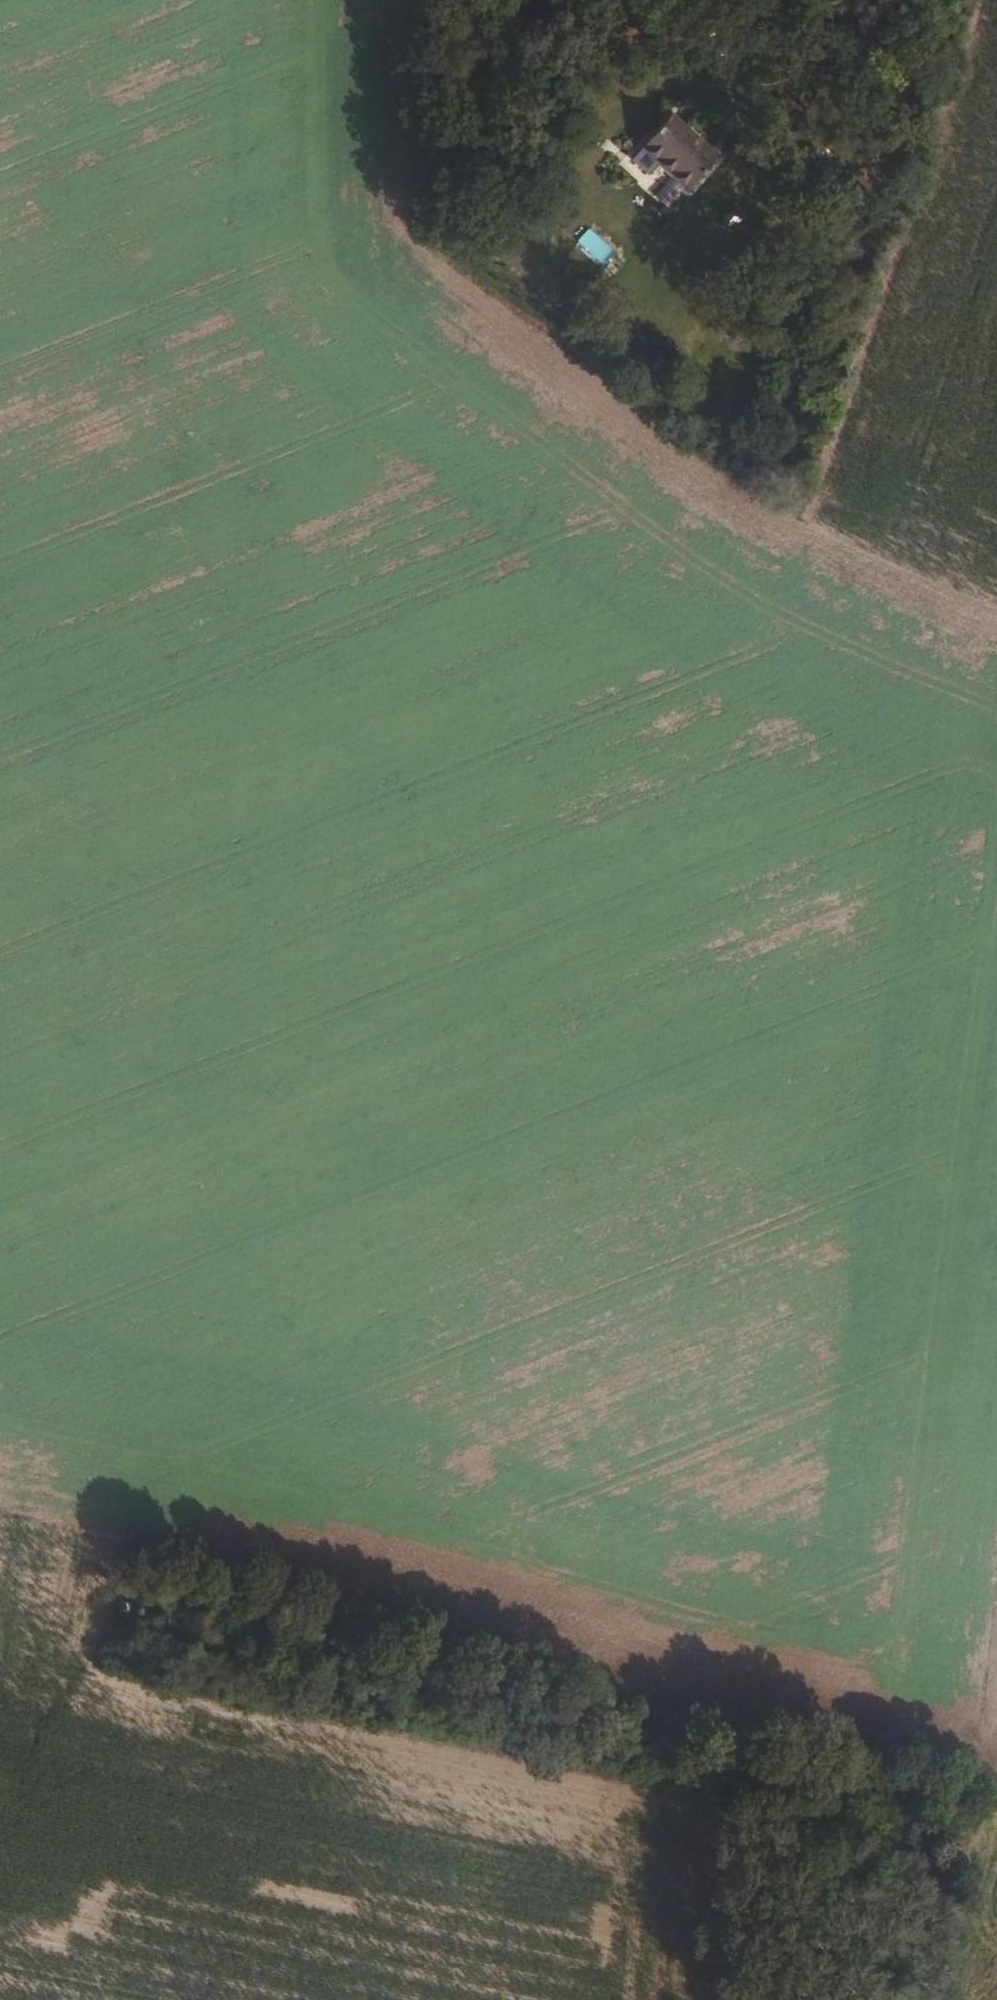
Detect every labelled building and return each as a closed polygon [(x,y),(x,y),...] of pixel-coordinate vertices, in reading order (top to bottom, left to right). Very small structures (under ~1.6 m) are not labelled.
[(676,111),(641,146),(691,196),(727,161),(676,111)]
